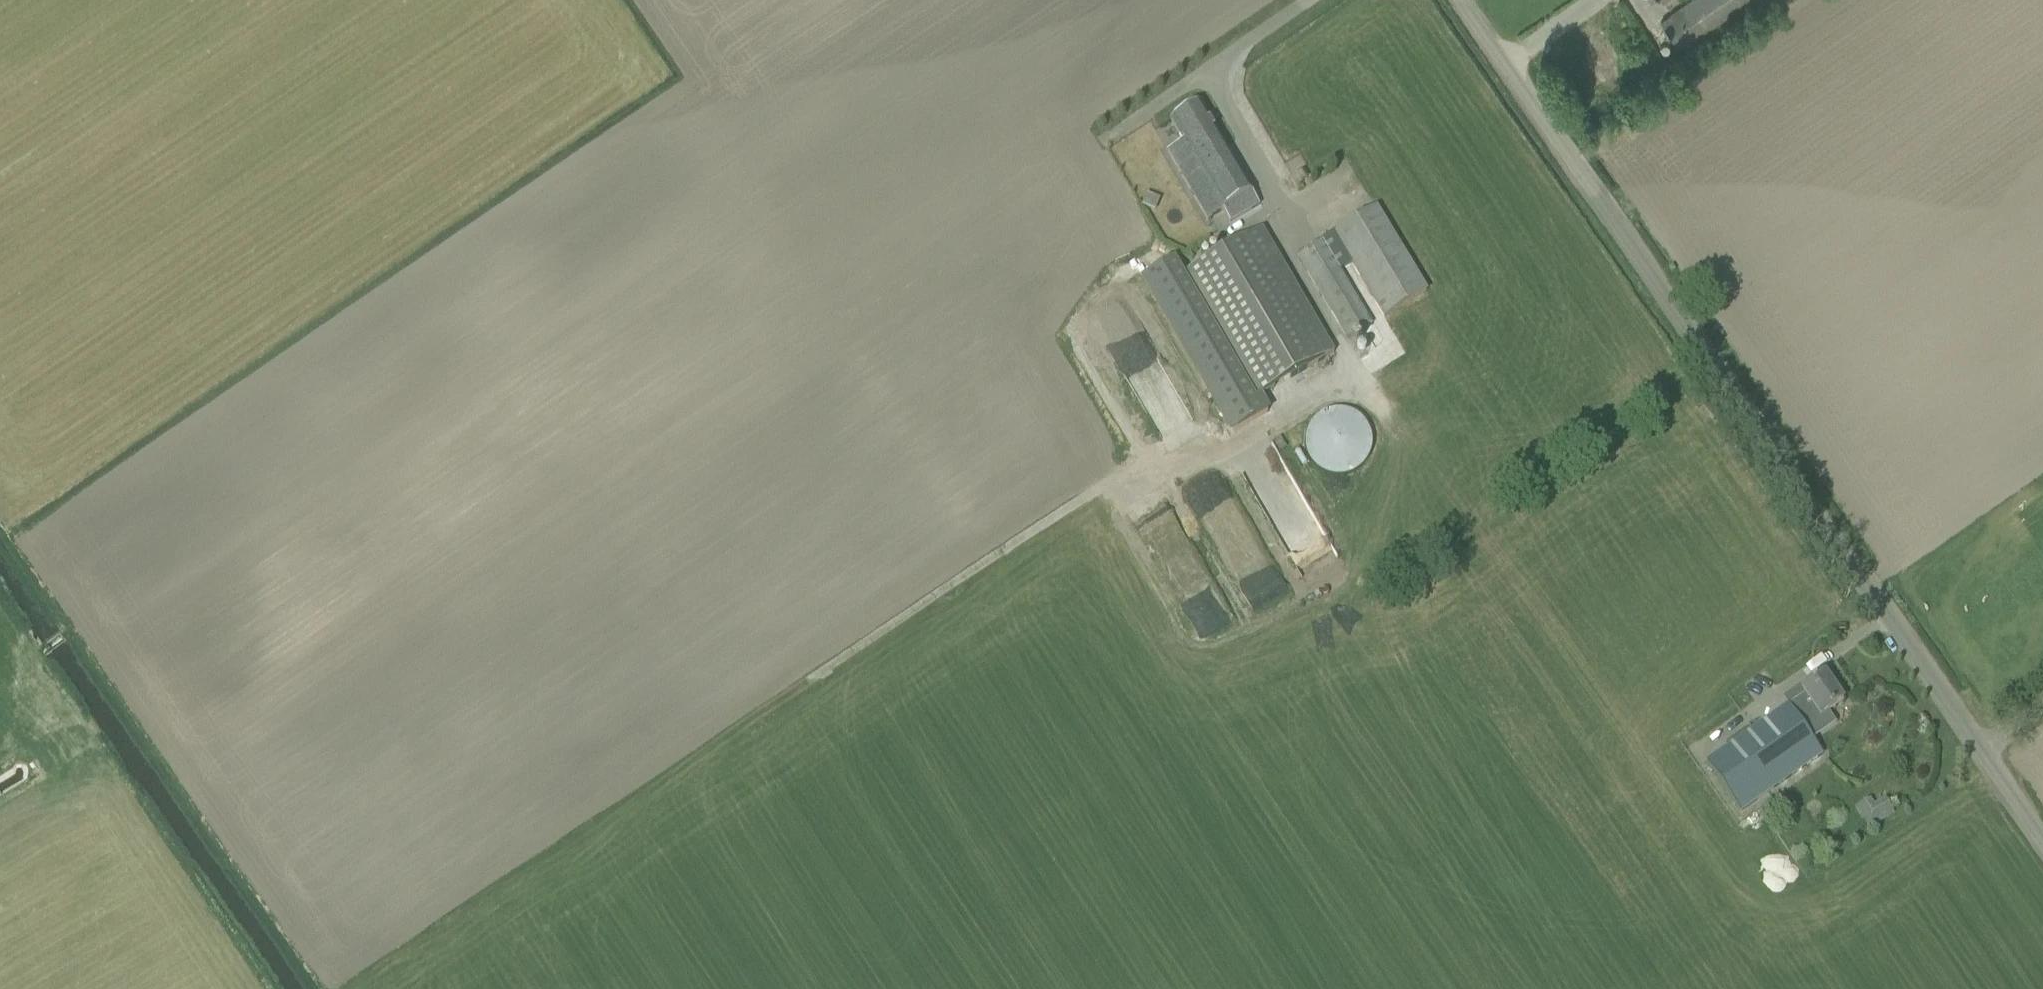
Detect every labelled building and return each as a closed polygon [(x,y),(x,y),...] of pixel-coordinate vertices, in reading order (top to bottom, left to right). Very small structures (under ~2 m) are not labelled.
[(1677,10),(1660,22),(1679,48),(1695,36),(1748,0),(1692,0),(1677,10)] [(1185,142),(1170,151),(1209,218),(1224,210),(1231,222),(1259,205),(1200,102),(1171,119),(1185,142)] [(1426,291),(1376,208),(1335,233),(1385,316),(1426,291)] [(1272,408),(1264,395),(1335,352),(1261,229),(1182,276),(1171,258),(1137,278),(1229,433),(1272,408)] [(1297,255),(1347,339),(1376,321),(1326,238),(1297,255)] [(1343,477),(1356,472),(1366,463),(1372,450),(1372,436),(1366,423),(1355,414),(1342,411),(1328,412),(1316,420),(1308,431),(1305,445),(1308,458),(1316,469),(1328,476),(1343,477)] [(1272,441),(1278,449),(1284,445),(1279,437),(1272,441)] [(1220,557),(1230,572),(1262,552),(1252,536),(1220,557)] [(1824,675),(1810,684),(1808,681),(1783,699),(1788,706),(1707,764),(1743,813),(1823,754),(1811,737),(1832,721),(1826,713),(1843,701),(1824,675)] [(1869,829),(1892,811),(1880,796),(1871,803),(1866,796),(1852,808),(1869,829)] [(1768,804),(1762,809),(1768,817),(1774,812),(1768,804)]
